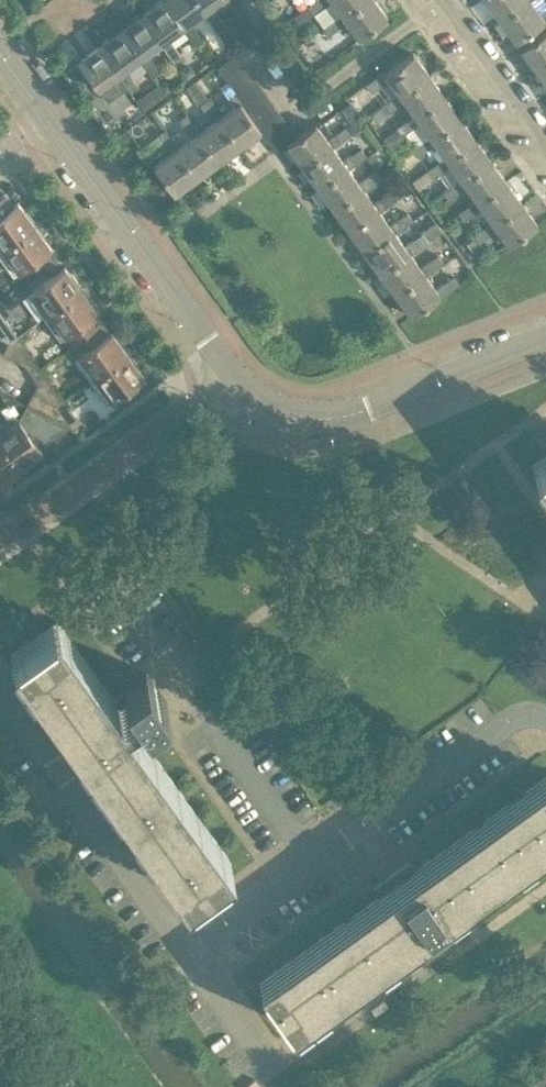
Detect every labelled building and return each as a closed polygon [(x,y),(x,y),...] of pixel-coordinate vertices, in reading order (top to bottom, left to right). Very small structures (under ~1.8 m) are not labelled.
[(165,0),(158,0),(142,12),(162,41),(161,42),(174,60),(182,54),(169,37),(182,27),(184,26),(165,0)] [(198,0),(165,0),(184,26),(182,27),(195,45),(203,39),(190,21),(204,11),(206,11),(198,0)] [(206,11),(204,11),(216,29),(225,23),(212,5),(219,0),(198,0),(206,11)] [(256,27),(267,19),(268,18),(256,0),(237,0),(256,27)] [(307,3),(313,11),(328,0),(312,0),(307,3)] [(356,34),(358,37),(386,16),(375,0),(357,0),(340,12),(323,25),(328,32),(346,20),(356,34)] [(340,12),(357,0),(331,0),(340,12)] [(501,20),(529,0),(486,0),(501,20)] [(539,13),(530,0),(529,0),(501,20),(516,40),(543,20),(544,22),(545,21),(545,8),(539,13)] [(162,41),(142,12),(120,28),(141,57),(140,58),(153,75),(160,70),(148,52),(161,42),(162,41)] [(141,57),(120,28),(99,43),(119,72),(118,73),(131,91),(139,85),(126,68),(140,58),(141,57)] [(545,65),(545,30),(521,48),(538,71),(545,65)] [(119,72),(99,43),(78,59),(98,86),(96,88),(110,106),(118,100),(105,83),(118,73),(119,72)] [(388,77),(398,90),(426,69),(413,51),(385,71),(383,69),(365,82),(371,90),(388,77)] [(237,52),(217,66),(224,75),(244,61),(237,52)] [(244,61),(224,75),(228,82),(231,86),(251,72),(244,61)] [(413,111),(442,90),(426,69),(398,90),(380,103),(386,111),(404,99),(413,111)] [(239,97),(259,82),(251,72),(231,86),(239,97)] [(261,130),(260,128),(253,117),(246,107),(239,97),(231,86),(228,82),(221,87),(233,104),(220,114),(241,144),(261,130)] [(246,107),(266,92),(259,82),(239,97),(246,107)] [(193,93),(199,103),(208,97),(201,87),(193,93)] [(429,133),(458,112),(442,90),(413,111),(395,125),(397,127),(401,133),(419,120),(429,133)] [(253,117),(273,103),(266,92),(246,107),(253,117)] [(199,130),(220,159),(241,144),(220,114),(208,97),(199,103),(212,120),(199,130)] [(348,123),(359,115),(350,101),(339,109),(348,123)] [(260,128),(281,114),(273,103),(253,117),(260,128)] [(376,119),(386,111),(380,103),(370,111),(376,119)] [(177,145),(198,175),(220,159),(199,130),(186,112),(178,118),(190,135),(177,145)] [(444,155),(473,133),(458,112),(429,133),(411,146),(417,155),(435,141),(444,155)] [(267,139),(288,123),(281,114),(260,128),(261,130),(267,139)] [(331,143),(333,146),(351,132),(345,125),(327,138),(315,122),(296,135),(287,142),(288,142),(303,163),(331,143)] [(288,123),(267,139),(276,151),(288,142),(287,142),(296,135),(288,123)] [(397,127),(383,138),(396,157),(406,150),(399,140),(404,136),(401,133),(397,127)] [(198,175),(177,145),(164,128),(157,134),(169,151),(153,163),(175,192),(198,175)] [(460,176),(489,156),(473,133),(444,155),(427,167),(433,176),(451,162),(460,176)] [(331,143),(303,163),(319,185),(347,165),(349,167),(367,154),(361,146),(343,159),(333,146),(331,143)] [(406,150),(396,157),(402,165),(417,155),(411,146),(406,150)] [(476,197),(504,176),(489,156),(460,176),(443,189),(448,196),(466,184),(476,197)] [(347,165),(319,185),(334,206),(362,185),(364,188),(382,175),(376,167),(359,180),(349,167),(347,165)] [(491,218),(520,197),(504,176),(476,197),(458,210),(464,217),(481,205),(491,218)] [(362,185),(334,206),(349,227),(378,207),(380,209),(397,196),(391,188),(374,201),(364,188),(362,185)] [(34,223),(17,200),(13,204),(4,192),(0,195),(0,244),(2,246),(34,223)] [(497,226),(507,240),(509,242),(537,221),(520,197),(491,218),(473,231),(479,239),(497,226)] [(378,207),(349,227),(365,248),(393,228),(395,231),(413,217),(407,209),(389,222),(380,209),(378,207)] [(411,252),(429,239),(442,229),(435,220),(422,229),(423,231),(405,244),(395,231),(393,228),(365,248),(381,270),(409,250),(411,252)] [(34,223),(2,246),(18,270),(50,247),(34,223)] [(409,250),(381,270),(398,294),(426,273),(444,260),(438,252),(420,265),(411,252),(409,250)] [(48,311),(80,288),(64,265),(32,288),(48,311)] [(426,273),(398,294),(413,314),(440,294),(441,295),(460,282),(454,274),(436,287),(426,273)] [(71,341),(100,321),(94,313),(97,310),(80,288),(48,311),(65,334),(66,333),(71,341)] [(0,311),(0,336),(8,340),(16,334),(0,311)] [(93,373),(125,350),(110,329),(107,331),(100,321),(71,341),(79,352),(78,352),(93,373)] [(34,358),(16,334),(8,340),(1,352),(24,364),(34,358)] [(125,350),(93,373),(111,398),(143,375),(125,350)] [(52,404),(62,396),(40,367),(31,373),(38,383),(32,393),(52,404)] [(32,393),(25,405),(65,425),(72,429),(81,422),(62,396),(52,404),(32,393)] [(39,445),(65,425),(25,405),(18,417),(18,416),(0,429),(0,441),(18,466),(42,449),(39,445)] [(0,441),(0,480),(18,466),(0,441)] [(533,462),(545,481),(545,453),(533,462)] [(120,707),(107,689),(57,619),(11,652),(186,894),(232,861),(148,745),(170,728),(163,718),(156,708),(167,700),(145,670),(124,686),(133,698),(120,707)] [(293,1026),(545,843),(545,773),(414,868),(408,859),(381,879),(373,885),(379,894),(259,980),(293,1026)]
